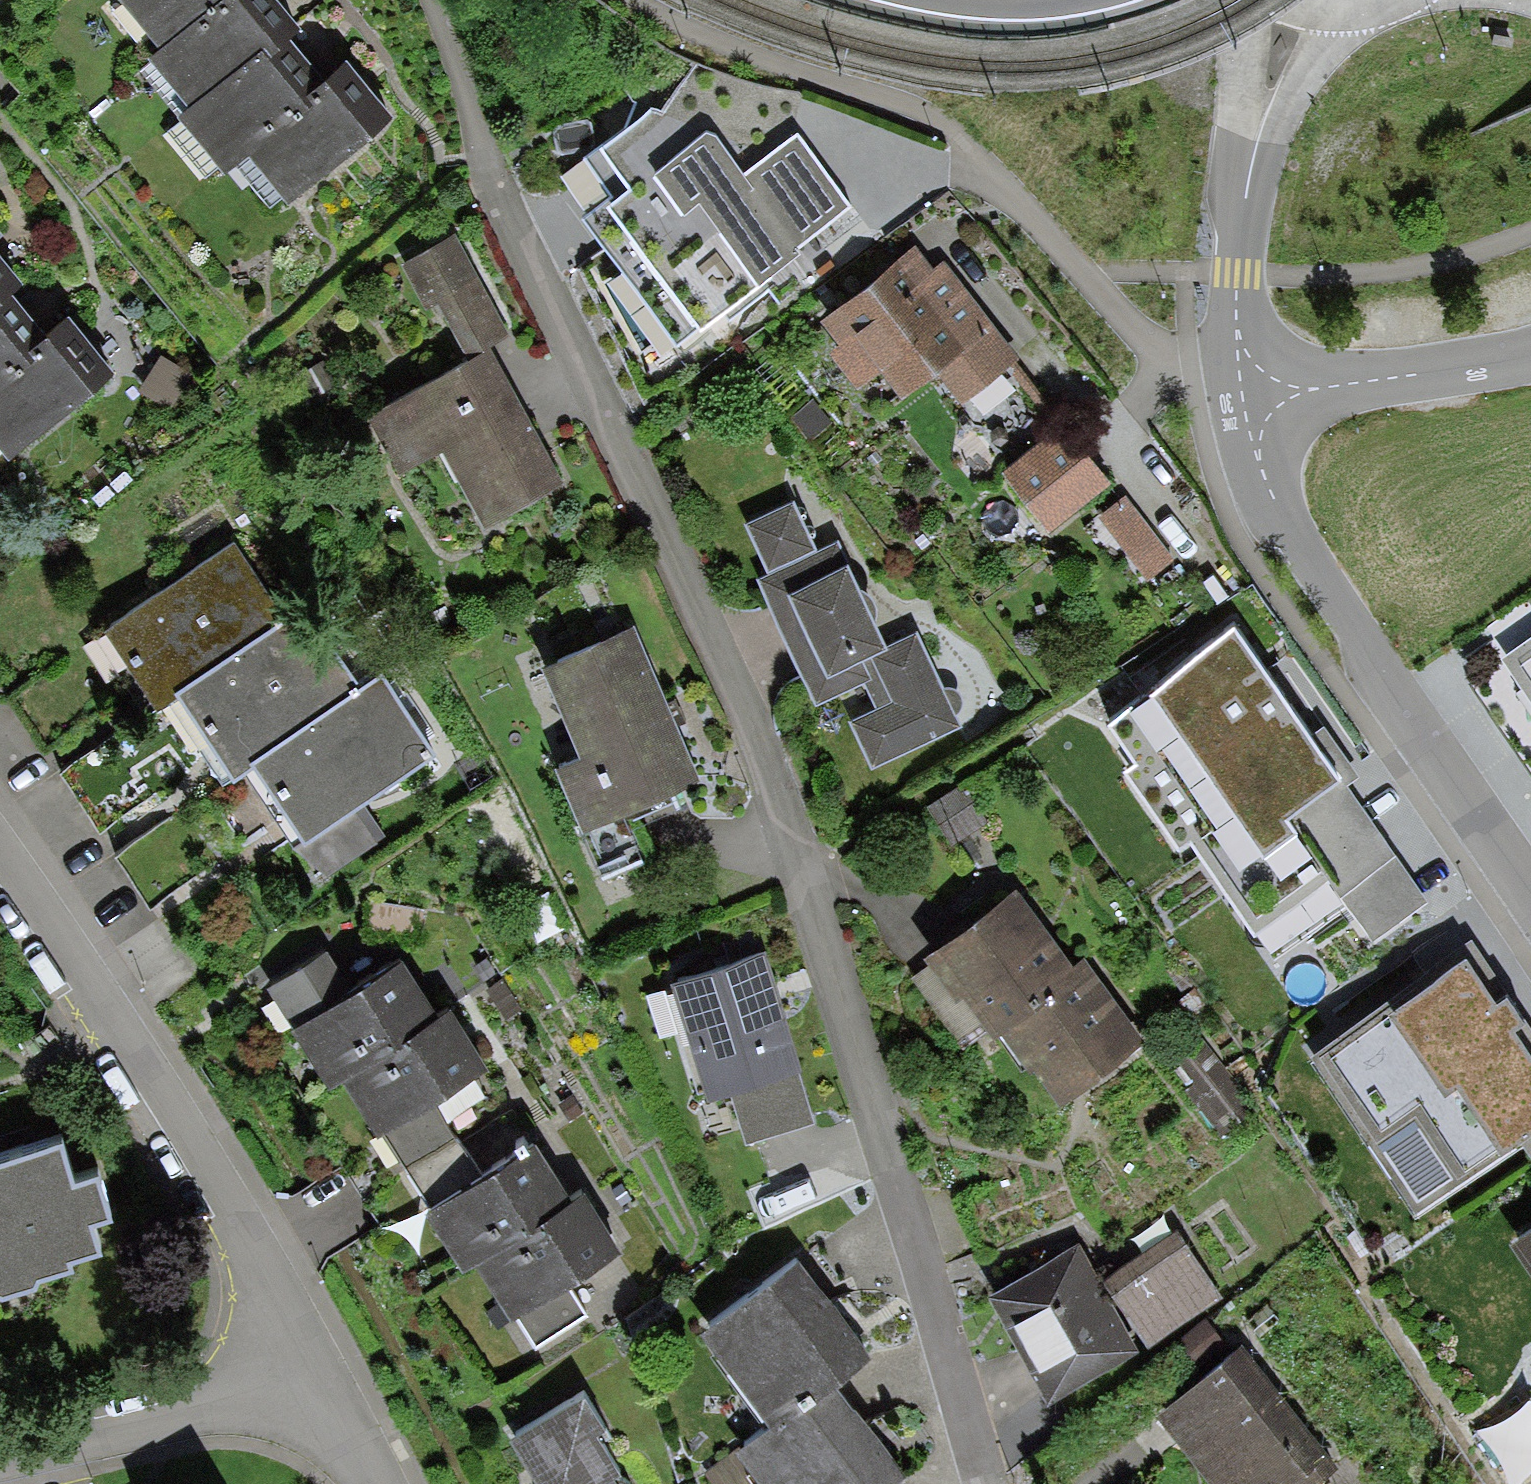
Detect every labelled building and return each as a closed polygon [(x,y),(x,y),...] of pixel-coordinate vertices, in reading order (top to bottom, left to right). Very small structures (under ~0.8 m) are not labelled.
[(119,3),(160,53),(227,0),(123,0),(119,3)] [(144,65),(182,113),(263,49),(269,44),(233,0),(227,0),(160,53),(144,65)] [(182,113),(174,120),(215,171),(239,151),(304,100),(263,49),(182,113)] [(304,100),(239,151),(282,205),(369,136),(326,82),(304,100)] [(707,120),(587,206),(679,332),(858,204),(801,125),(741,167),(707,120)] [(458,235),(400,269),(457,369),(491,350),(516,336),(458,235)] [(904,241),(800,334),(849,390),(878,364),(901,390),(922,371),(960,413),(1014,364),(904,241)] [(27,365),(0,333),(0,387),(27,365)] [(0,387),(0,451),(9,463),(92,395),(51,345),(27,365),(0,387)] [(457,369),(364,422),(400,484),(442,460),(488,539),(572,492),(491,350),(457,369)] [(1062,436),(1011,477),(1055,531),(1106,491),(1062,436)] [(1129,496),(1099,519),(1142,576),(1172,554),(1129,496)] [(769,576),(758,582),(824,716),(865,695),(879,723),(855,735),(877,779),(967,734),(916,631),(891,644),(840,540),(818,551),(793,501),(743,526),(769,576)] [(237,537),(99,634),(153,710),(172,696),(290,613),(237,537)] [(290,613),(172,696),(235,785),(248,776),(367,692),(304,603),(290,613)] [(632,631),(542,671),(578,751),(553,762),(582,829),(697,779),(632,631)] [(1203,643),(1113,713),(1173,790),(1184,782),(1215,822),(1238,804),(1287,867),(1344,823),(1203,643)] [(367,692),(248,776),(304,855),(360,816),(440,759),(384,680),(367,692)] [(360,816),(304,855),(325,885),(381,846),(360,816)] [(1018,903),(947,957),(1004,1032),(1009,1028),(1075,978),(1018,903)] [(1309,1056),(1419,1213),(1520,1143),(1530,1159),(1530,1031),(1471,944),(1309,1056)] [(345,994),(280,1033),(317,1094),(332,1085),(445,1018),(408,956),(345,994)] [(323,958),(258,997),(280,1033),(345,994),(323,958)] [(759,960),(670,983),(703,1107),(730,1100),(740,1138),(802,1122),(759,960)] [(1075,978),(1009,1028),(1065,1101),(1146,1040),(1090,967),(1075,978)] [(445,1018),(332,1085),(366,1142),(383,1133),(475,1078),(490,1069),(455,1012),(445,1018)] [(475,1078),(383,1133),(430,1211),(522,1156),(475,1078)] [(43,1282),(40,1272),(72,1262),(70,1253),(102,1243),(93,1214),(112,1208),(100,1168),(73,1176),(60,1135),(0,1154),(0,1295),(43,1282)] [(430,1211),(424,1215),(461,1276),(471,1270),(576,1207),(539,1146),(522,1156),(430,1211)] [(576,1207),(471,1270),(507,1329),(627,1258),(591,1198),(576,1207)] [(1177,1232),(1105,1285),(1150,1346),(1222,1294),(1177,1232)] [(1511,1247),(1530,1276),(1530,1232),(1511,1247)] [(1082,1246),(990,1294),(1046,1401),(1138,1354),(1082,1246)] [(782,1259),(692,1326),(775,1436),(832,1393),(865,1369),(782,1259)] [(1157,1416),(1211,1483),(1315,1483),(1336,1468),(1241,1349),(1157,1416)] [(729,1471),(739,1483),(893,1483),(898,1480),(832,1393),(775,1436),(729,1471)] [(1515,1465),(1530,1457),(1530,1393),(1489,1414),(1515,1465)] [(505,1446),(529,1483),(616,1483),(620,1482),(625,1479),(602,1442),(612,1436),(587,1396),(505,1446)]
